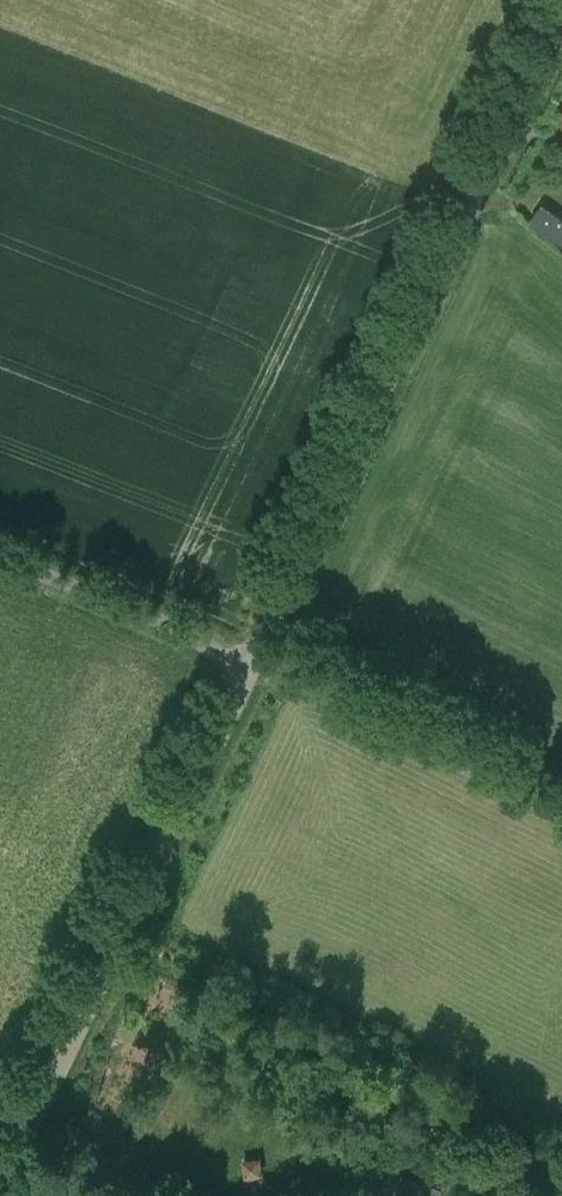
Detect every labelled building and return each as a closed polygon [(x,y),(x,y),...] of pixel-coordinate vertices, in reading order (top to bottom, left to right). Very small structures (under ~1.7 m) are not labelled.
[(530,220),(561,243),(561,218),(542,204),(530,220)] [(380,1195),(440,1195),(442,1191),(390,1171),(380,1195)]
